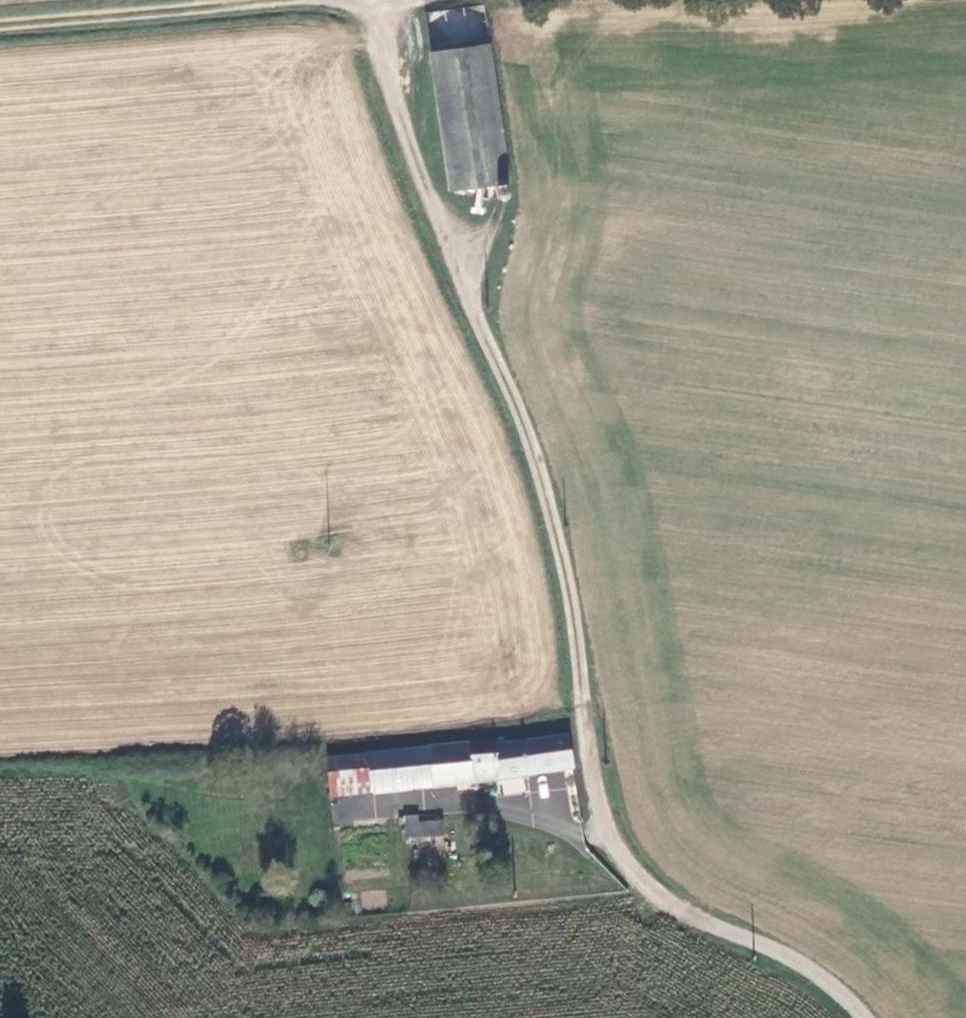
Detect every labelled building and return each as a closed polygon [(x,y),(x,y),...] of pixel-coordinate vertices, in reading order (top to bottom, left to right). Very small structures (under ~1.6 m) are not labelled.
[(482,5),(427,12),(432,49),(487,42),(482,5)] [(446,156),(502,145),(493,45),(434,49),(446,156)] [(450,194),(507,188),(502,145),(446,156),(450,194)] [(508,738),(513,775),(580,765),(577,730),(508,738)] [(367,750),(371,790),(474,783),(513,775),(508,738),(367,750)] [(325,754),(328,794),(371,790),(367,750),(325,754)] [(444,833),(443,819),(429,820),(430,834),(444,833)] [(429,820),(403,822),(404,836),(430,834),(429,820)]
